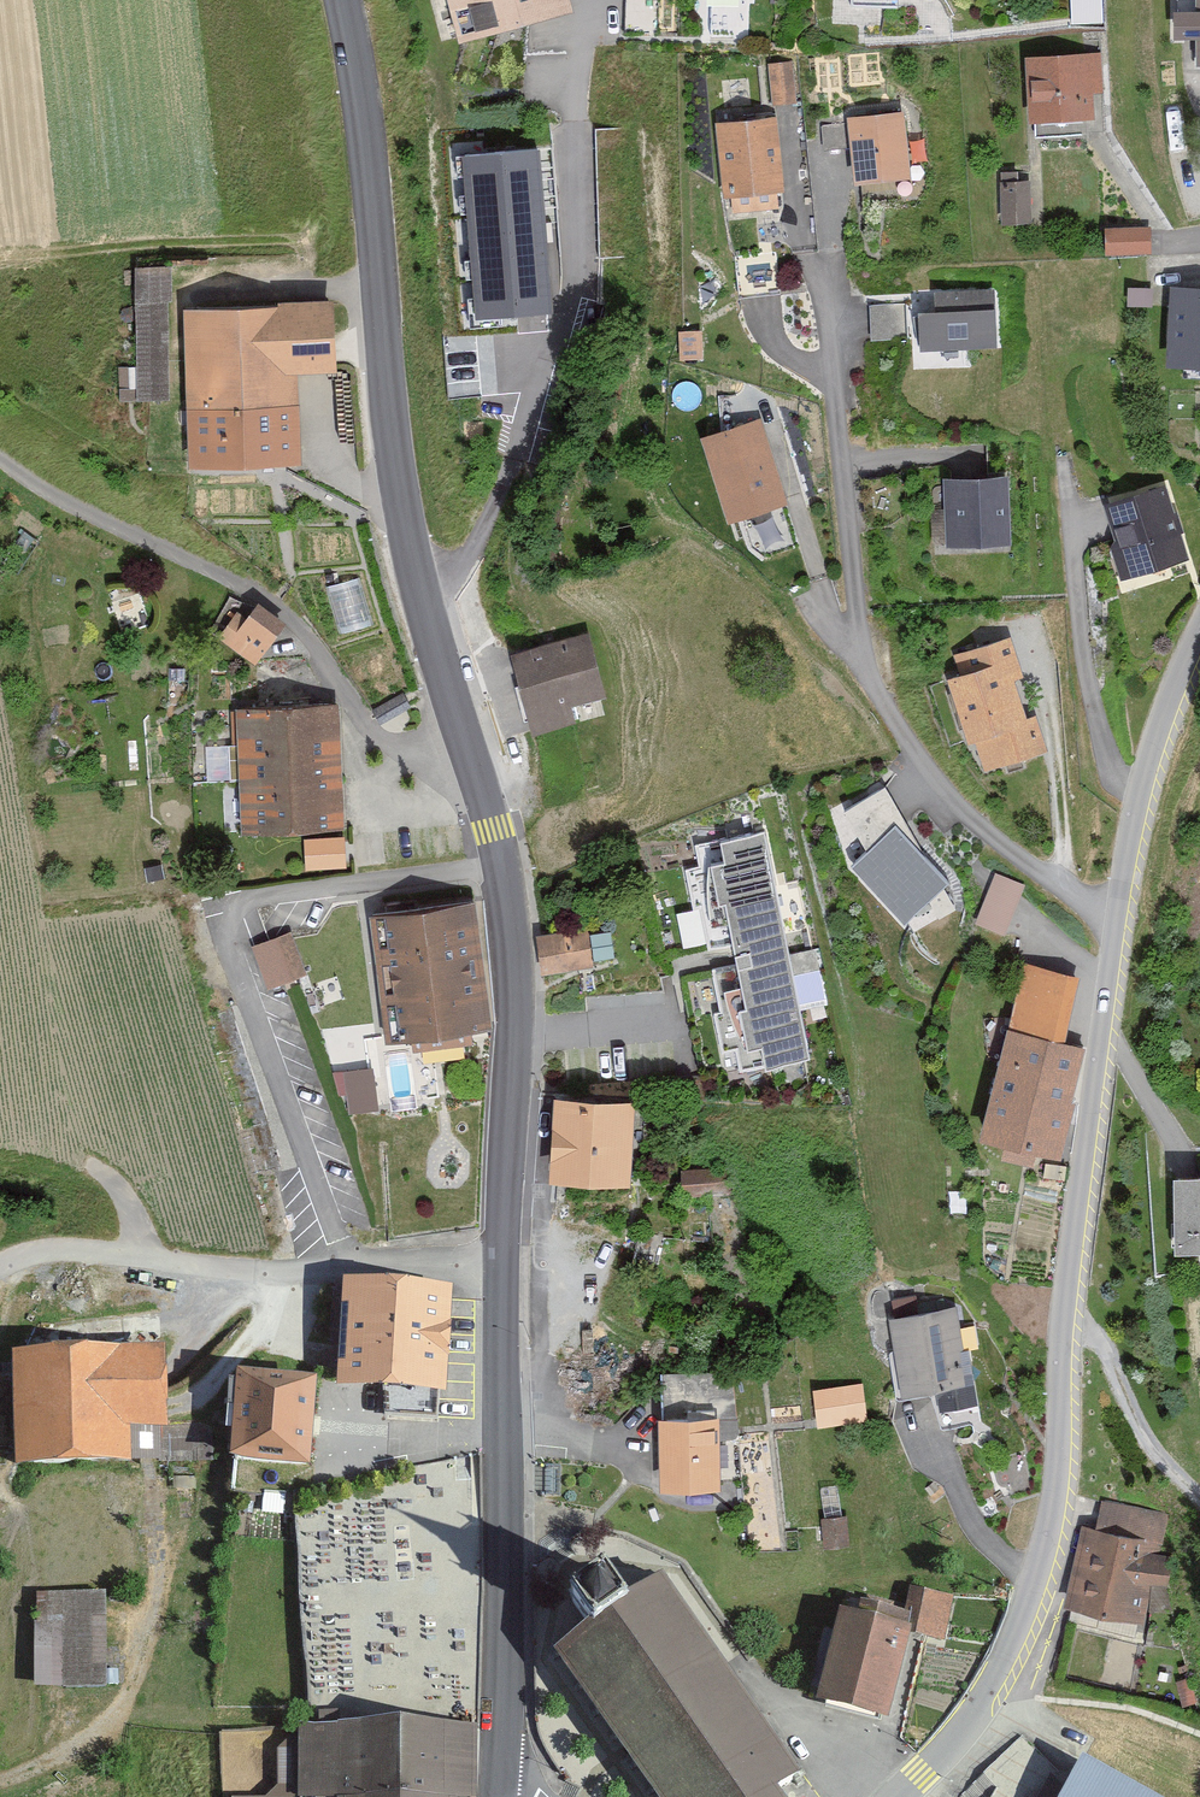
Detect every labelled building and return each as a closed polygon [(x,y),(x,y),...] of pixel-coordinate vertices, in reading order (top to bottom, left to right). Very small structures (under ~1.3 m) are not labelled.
[(462,43),(575,13),(572,0),(450,0),(462,43)] [(628,26),(654,25),(653,0),(627,0),(628,26)] [(1180,8),(1181,36),(1199,41),(1199,66),(1199,8),(1180,8)] [(1101,49),(1029,53),(1032,118),(1093,115),(1091,92),(1103,91),(1101,49)] [(794,56),(771,58),(775,100),(798,98),(794,56)] [(906,109),(848,115),(855,181),(913,174),(906,109)] [(777,114),(717,120),(725,200),(785,194),(777,114)] [(557,147),(442,155),(454,318),(536,312),(532,259),(564,256),(557,147)] [(1002,172),(1003,221),(1033,220),(1032,171),(1002,172)] [(1151,225),(1108,226),(1109,253),(1152,251),(1151,225)] [(992,283),(935,287),(936,310),(920,311),(923,351),(997,346),(992,283)] [(1171,285),(1168,366),(1199,367),(1199,286),(1171,285)] [(905,300),(870,300),(870,337),(905,337),(905,300)] [(340,304),(186,311),(193,467),(304,462),(300,370),(343,368),(340,304)] [(447,333),(449,393),(496,391),(495,364),(480,365),(479,332),(447,333)] [(764,418),(702,436),(728,523),(791,504),(764,418)] [(1013,476),(945,476),(945,546),(1013,546),(1013,476)] [(1173,478),(1105,496),(1126,575),(1194,556),(1173,478)] [(282,629),(251,608),(231,637),(263,658),(282,629)] [(593,631),(511,653),(529,721),(611,700),(593,631)] [(1014,636),(957,652),(964,677),(955,680),(983,775),(1054,754),(1041,710),(1029,713),(1017,675),(1025,673),(1014,636)] [(404,693),(372,709),(380,724),(411,707),(404,693)] [(339,700),(235,705),(241,830),(345,825),(339,700)] [(897,824),(852,864),(905,922),(949,882),(897,824)] [(788,954),(765,832),(698,844),(702,867),(687,869),(694,908),(700,907),(708,948),(732,944),(735,963),(710,967),(729,1067),(806,1053),(797,1005),(827,1000),(817,948),(788,954)] [(346,835),(304,837),(306,869),(348,867),(346,835)] [(1027,881),(996,870),(977,922),(1008,933),(1027,881)] [(476,897),(369,911),(386,1041),(493,1027),(476,897)] [(599,958),(618,953),(611,926),(592,931),(599,958)] [(539,933),(543,969),(595,965),(592,928),(539,933)] [(307,973),(292,931),(253,946),(268,987),(307,973)] [(1081,976),(1025,963),(1010,1028),(1066,1041),(1081,976)] [(1088,1046),(1066,1041),(1010,1028),(985,1137),(1064,1154),(1088,1046)] [(350,1088),(351,1108),(379,1106),(376,1063),(336,1065),(337,1089),(350,1088)] [(638,1101),(556,1095),(550,1185),(633,1190),(638,1101)] [(1173,1172),(1177,1255),(1199,1254),(1199,1171),(1173,1172)] [(455,1290),(343,1282),(336,1376),(448,1384),(455,1290)] [(957,1307),(889,1319),(899,1383),(935,1376),(971,1371),(957,1307)] [(170,1348),(17,1347),(16,1453),(132,1454),(132,1417),(170,1417),(170,1348)] [(323,1364),(233,1354),(222,1449),(312,1459),(323,1364)] [(971,1371),(935,1376),(939,1406),(975,1401),(971,1371)] [(868,1380),(819,1380),(818,1416),(867,1416),(868,1380)] [(725,1403),(661,1403),(660,1474),(724,1475),(725,1403)] [(1165,1508),(1102,1497),(1098,1519),(1078,1515),(1062,1597),(1146,1613),(1165,1508)] [(847,1511),(820,1513),(822,1542),(849,1541),(847,1511)] [(573,1587),(601,1629),(565,1655),(659,1796),(784,1796),(781,1793),(798,1782),(667,1584),(637,1604),(611,1564),(573,1587)] [(958,1588),(908,1577),(900,1609),(916,1613),(913,1628),(948,1635),(958,1588)] [(105,1585),(33,1586),(34,1681),(107,1680),(105,1585)] [(900,1609),(844,1596),(821,1690),(893,1707),(913,1628),(916,1613),(900,1609)] [(302,1720),(302,1792),(342,1792),(342,1796),(457,1796),(457,1794),(480,1794),(479,1718),(302,1720)] [(1088,1745),(1060,1796),(1184,1796),(1088,1745)]
